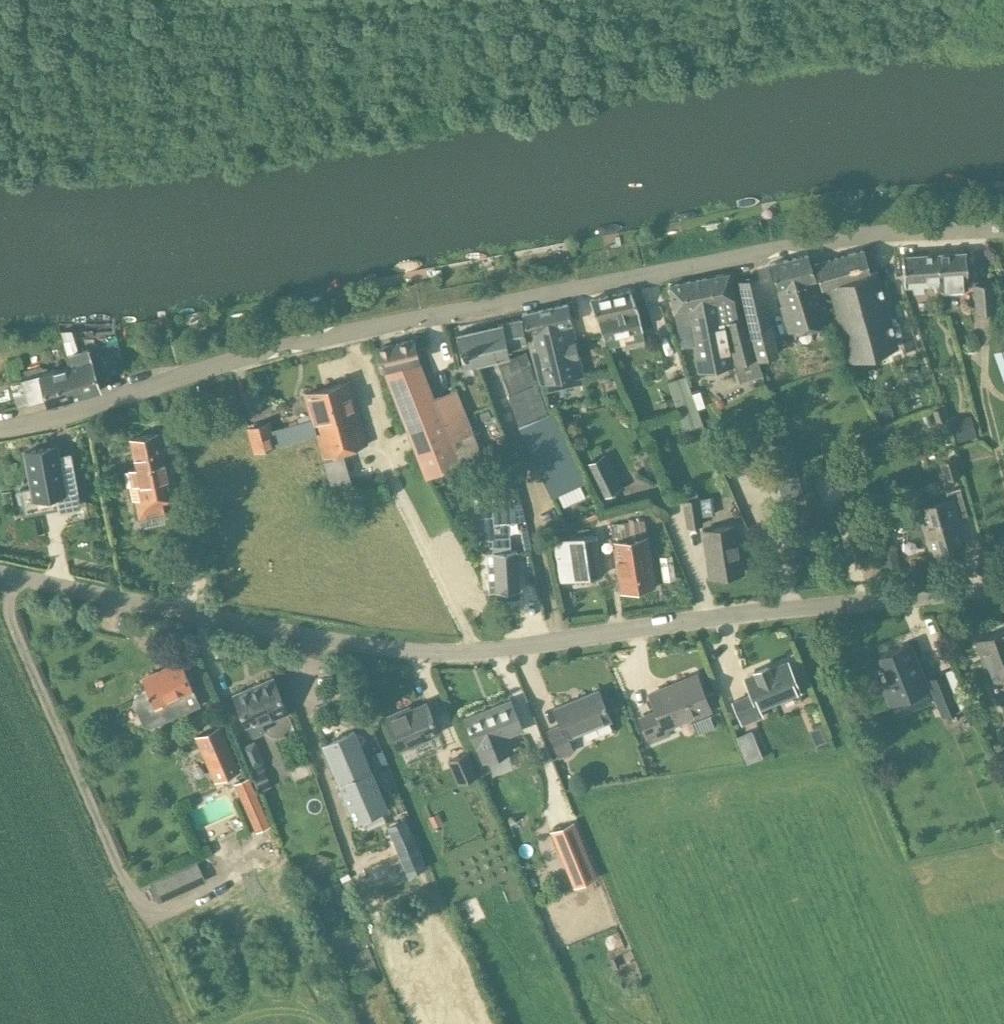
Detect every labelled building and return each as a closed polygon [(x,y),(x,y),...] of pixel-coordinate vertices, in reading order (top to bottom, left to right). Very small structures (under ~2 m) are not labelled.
[(819,288),(821,287),(828,286),(848,361),(900,347),(880,270),(870,272),(864,249),(814,263),(818,277),(816,278),(819,288)] [(937,253),(939,283),(939,287),(968,285),(967,252),(937,253)] [(771,264),(778,287),(776,288),(781,306),(779,306),(787,332),(797,330),(798,334),(822,328),(821,324),(831,321),(821,287),(819,288),(816,278),(815,278),(808,253),(771,264)] [(939,283),(937,253),(902,255),(905,284),(912,284),(912,290),(923,289),(923,284),(939,283)] [(700,369),(732,362),(735,361),(740,381),(761,376),(754,346),(755,346),(750,327),(747,315),(746,315),(738,317),(729,272),(671,285),(681,333),(692,331),(700,369)] [(737,279),(746,315),(747,315),(766,310),(758,274),(737,279)] [(973,283),(975,310),(995,309),(993,282),(973,283)] [(595,317),(596,317),(603,336),(600,336),(601,347),(608,346),(644,339),(638,310),(637,311),(632,290),(591,299),(595,317)] [(568,303),(523,313),(527,332),(526,333),(539,384),(542,383),(581,374),(583,374),(572,323),(568,303)] [(456,332),(463,364),(463,365),(510,354),(509,349),(513,348),(512,343),(527,340),(522,318),(456,332)] [(750,327),(755,346),(758,358),(777,353),(774,341),(769,322),(750,327)] [(377,350),(382,370),(425,477),(481,450),(457,390),(435,398),(419,360),(413,340),(377,350)] [(70,364),(71,364),(80,395),(100,390),(88,347),(67,353),(70,364)] [(518,424),(551,496),(584,481),(552,411),(548,413),(527,351),(498,361),(509,392),(508,393),(519,423),(518,424)] [(48,404),(80,395),(71,364),(70,364),(9,381),(16,406),(46,397),(48,404)] [(667,382),(684,431),(703,425),(697,409),(706,406),(700,390),(692,393),(686,376),(667,382)] [(324,388),(333,419),(315,424),(318,433),(317,433),(335,496),(353,491),(342,451),(367,444),(357,409),(356,410),(349,382),(324,388)] [(284,427),(273,430),(270,420),(246,427),(254,452),(276,445),(317,433),(318,433),(315,424),(333,419),(324,388),(306,394),(313,418),(284,426),(284,427)] [(953,422),(959,442),(976,437),(970,417),(953,422)] [(129,468),(133,484),(130,485),(133,499),(136,498),(140,518),(164,513),(160,495),(177,491),(171,459),(165,461),(158,432),(131,438),(137,467),(129,468)] [(60,461),(57,445),(26,451),(32,486),(20,488),(25,514),(80,504),(72,458),(60,461)] [(961,476),(955,457),(939,462),(944,480),(961,476)] [(608,462),(590,471),(602,496),(621,487),(608,462)] [(948,502),(929,507),(924,488),(899,495),(911,537),(927,533),(932,550),(963,542),(956,517),(967,514),(960,487),(945,491),(948,502)] [(492,539),(493,552),(487,552),(490,592),(521,590),(518,550),(510,550),(508,522),(524,521),(523,507),(520,507),(519,488),(492,489),(494,515),(475,517),(477,540),(492,539)] [(682,500),(687,527),(704,525),(699,497),(698,498),(696,489),(682,491),(683,500),(682,500)] [(655,585),(647,537),(644,519),(611,524),(613,542),(621,590),(655,585)] [(710,577),(744,572),(737,525),(703,530),(710,577)] [(596,534),(552,541),(558,581),(602,574),(596,534)] [(881,550),(888,575),(901,571),(895,547),(881,550)] [(978,640),(995,685),(1003,682),(1003,631),(978,640)] [(891,703),(929,688),(929,687),(942,717),(960,709),(945,671),(925,679),(911,643),(881,655),(892,681),(884,684),(891,703)] [(136,695),(134,702),(144,724),(151,727),(192,708),(200,705),(180,662),(142,679),(147,690),(136,695)] [(760,707),(800,691),(788,662),(746,678),(752,693),(734,700),(743,723),(763,715),(760,707)] [(665,728),(709,711),(695,675),(650,693),(658,711),(643,717),(653,742),(668,736),(665,728)] [(265,730),(262,725),(289,713),(286,706),(273,677),(233,695),(246,725),(247,725),(252,736),(265,730)] [(567,738),(612,720),(599,689),(555,707),(562,725),(549,731),(559,757),(573,751),(567,738)] [(512,700),(464,718),(475,748),(477,747),(483,762),(512,751),(506,736),(523,730),(512,700)] [(385,717),(398,749),(439,731),(426,702),(403,712),(402,709),(385,717)] [(240,769),(221,725),(195,736),(214,781),(240,769)] [(387,808),(354,732),(325,744),(356,820),(387,808)] [(255,741),(245,744),(252,767),(262,764),(255,741)] [(449,760),(458,783),(477,775),(467,753),(449,760)] [(261,769),(252,773),(258,788),(267,784),(261,769)] [(250,817),(264,811),(256,793),(242,799),(250,817)] [(408,867),(427,860),(411,814),(391,821),(408,867)] [(576,859),(587,855),(581,840),(559,849),(574,886),(585,882),(576,859)] [(152,879),(160,896),(208,875),(200,857),(152,879)]
